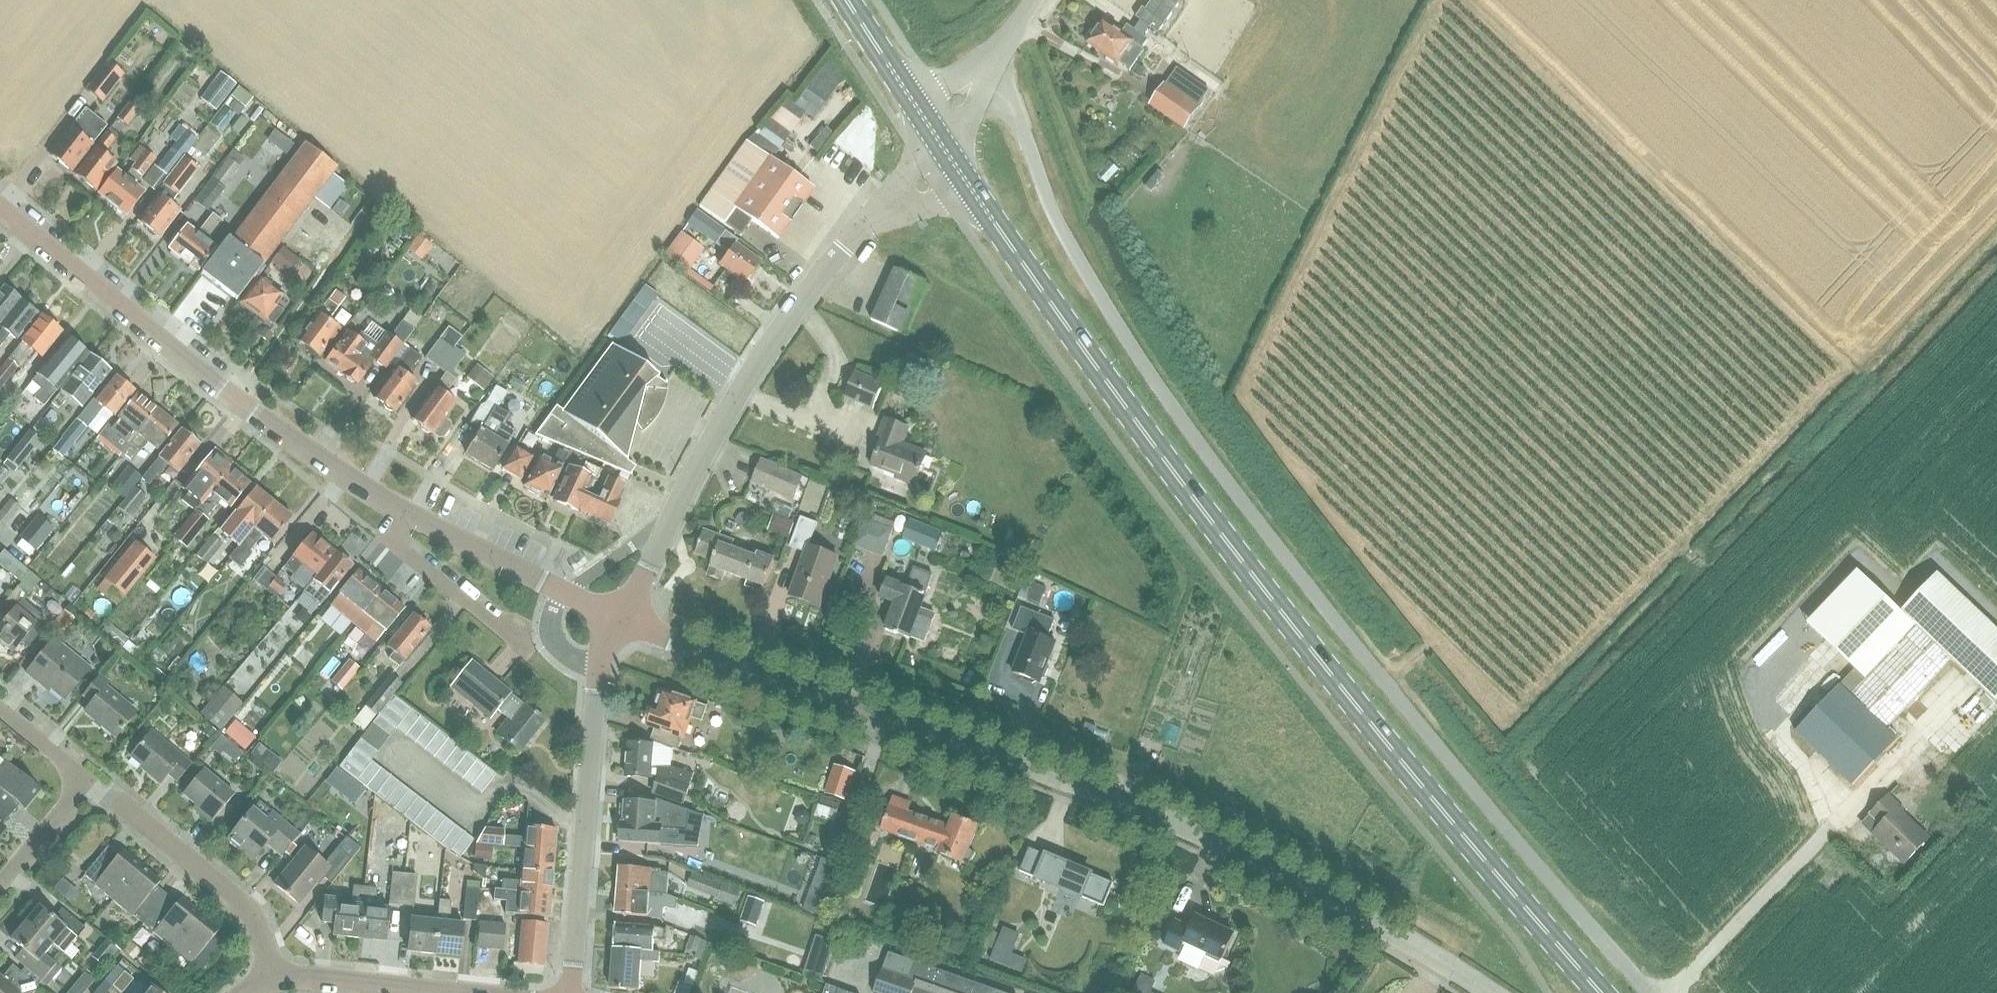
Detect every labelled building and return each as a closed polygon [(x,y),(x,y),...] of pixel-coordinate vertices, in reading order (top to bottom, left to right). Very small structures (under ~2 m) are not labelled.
[(1135,30),(1145,37),(1152,28),(1159,33),(1181,1),(1180,0),(1153,0),(1146,9),(1143,7),(1136,17),(1142,21),(1135,30)] [(1092,41),(1091,43),(1117,62),(1118,61),(1131,70),(1145,50),(1143,48),(1149,40),(1145,37),(1135,30),(1130,27),(1124,35),(1106,22),(1100,30),(1096,31),(1091,37),(1092,41)] [(102,103),(124,75),(108,62),(86,91),(102,103)] [(199,91),(213,72),(204,64),(189,84),(199,91)] [(1177,69),(1166,84),(1198,107),(1210,92),(1177,69)] [(224,101),(236,85),(220,73),(208,89),(224,101)] [(1166,84),(1152,104),(1184,127),(1203,140),(1217,120),(1198,107),(1166,84)] [(232,96),(246,108),(253,99),(239,87),(232,96)] [(137,95),(130,104),(118,119),(127,126),(139,111),(146,102),(137,95)] [(230,97),(225,104),(230,107),(229,109),(237,116),(244,108),(230,97)] [(71,129),(51,156),(71,172),(107,126),(86,110),(71,129)] [(771,120),(762,127),(784,143),(791,133),(771,120)] [(176,142),(172,148),(156,167),(167,176),(183,157),(184,158),(197,140),(179,126),(171,138),(176,142)] [(277,128),(268,139),(287,154),(295,143),(277,128)] [(118,136),(114,133),(110,130),(75,175),(96,191),(116,164),(101,153),(104,148),(108,150),(118,136)] [(754,134),(747,140),(773,159),(778,152),(754,134)] [(740,237),(751,221),(777,239),(814,189),(747,141),(700,207),(740,237)] [(236,301),(337,169),(305,145),(231,242),(228,239),(201,274),(236,301)] [(130,158),(136,163),(125,177),(117,171),(99,195),(126,216),(144,193),(134,185),(148,167),(156,158),(140,146),(130,158)] [(212,180),(196,201),(208,210),(224,189),(222,188),(245,159),(236,151),(212,180)] [(160,195),(138,222),(146,228),(146,233),(152,237),(156,236),(158,238),(179,211),(171,205),(199,169),(184,158),(157,193),(160,195)] [(1158,171),(1145,187),(1152,193),(1165,177),(1158,171)] [(706,238),(715,226),(696,212),(687,224),(706,238)] [(207,242),(222,222),(212,215),(197,234),(188,226),(169,250),(197,272),(215,249),(207,242)] [(744,283),(760,263),(735,245),(738,241),(724,231),(715,245),(727,254),(719,265),(744,283)] [(687,271),(703,251),(681,235),(665,255),(687,271)] [(426,242),(415,256),(421,261),(432,247),(426,242)] [(283,248),(272,261),(288,273),(299,260),(283,248)] [(903,335),(926,283),(895,269),(872,321),(903,335)] [(275,307),(283,296),(260,280),(242,304),(264,321),(265,319),(273,325),(282,312),(275,307)] [(684,286),(677,296),(690,305),(682,316),(708,334),(709,332),(714,332),(717,327),(716,323),(722,314),(684,286)] [(21,301),(4,287),(0,292),(0,327),(21,301)] [(328,321),(345,299),(335,292),(298,341),(319,356),(339,329),(328,321)] [(668,322),(629,297),(608,331),(647,356),(668,322)] [(0,327),(0,347),(10,335),(17,340),(38,314),(21,301),(0,327)] [(0,369),(0,388),(17,368),(20,370),(34,353),(40,358),(61,333),(42,318),(0,369)] [(348,334),(327,362),(344,376),(344,380),(350,384),(354,383),(356,385),(377,358),(385,364),(387,366),(413,331),(402,322),(392,336),(387,332),(378,345),(363,333),(357,341),(348,334)] [(266,326),(259,335),(268,342),(275,333),(266,326)] [(439,338),(424,359),(438,370),(453,349),(462,337),(448,327),(440,339),(439,338)] [(31,383),(40,390),(33,399),(43,407),(87,353),(68,338),(31,383)] [(665,396),(666,384),(659,378),(613,344),(563,411),(558,407),(557,406),(535,435),(620,471),(628,459),(628,458),(636,424),(642,432),(653,422),(661,410),(665,396)] [(405,376),(419,357),(408,349),(373,397),(395,413),(416,385),(405,376)] [(444,374),(411,420),(421,427),(421,431),(426,435),(430,434),(433,436),(433,435),(438,439),(442,438),(449,429),(448,424),(443,421),(455,405),(444,396),(455,381),(449,377),(464,357),(453,349),(438,370),(444,374)] [(90,356),(61,392),(51,404),(59,411),(69,399),(81,408),(110,372),(90,356)] [(477,365),(467,378),(484,391),(494,377),(477,365)] [(873,410),(884,385),(856,373),(845,398),(873,410)] [(114,418),(134,392),(116,377),(96,402),(92,400),(77,419),(86,426),(101,408),(114,418)] [(496,386),(484,408),(480,406),(470,424),(481,431),(466,455),(492,470),(507,447),(494,439),(499,429),(486,421),(491,412),(495,415),(508,392),(496,386)] [(102,431),(97,438),(121,457),(124,454),(138,436),(137,435),(157,410),(138,395),(114,423),(111,421),(102,431)] [(157,410),(137,435),(138,436),(124,454),(133,461),(148,444),(156,451),(176,426),(157,410)] [(52,411),(44,421),(50,425),(52,423),(55,422),(58,419),(58,416),(52,411)] [(62,438),(63,439),(71,446),(86,427),(77,420),(62,438)] [(914,485),(926,453),(902,444),(908,429),(885,420),(876,443),(880,444),(872,465),(899,476),(898,478),(914,485)] [(142,478),(149,484),(150,485),(157,475),(159,476),(168,465),(177,472),(200,445),(182,430),(142,478)] [(30,431),(8,460),(20,469),(35,449),(36,450),(43,441),(30,431)] [(71,446),(63,439),(54,450),(62,457),(71,446)] [(520,480),(533,458),(515,448),(503,470),(520,480)] [(538,456),(524,487),(526,488),(527,492),(533,495),(536,493),(547,498),(568,454),(558,449),(552,462),(538,456)] [(183,489),(188,494),(182,501),(195,512),(231,469),(212,454),(183,489)] [(810,480),(804,478),(762,460),(752,483),(794,501),(800,504),(810,480)] [(578,512),(579,510),(585,496),(593,480),(596,481),(600,473),(586,466),(582,474),(568,468),(554,501),(578,512)] [(125,497),(140,478),(128,468),(113,487),(125,497)] [(196,512),(190,520),(175,538),(187,548),(209,522),(205,520),(220,501),(230,508),(249,484),(231,469),(195,512),(196,512)] [(585,496),(579,510),(609,523),(620,501),(616,500),(623,486),(609,480),(603,494),(599,492),(595,500),(585,496)] [(130,517),(146,496),(136,488),(119,508),(130,517)] [(256,488),(220,532),(232,541),(239,546),(254,528),(253,527),(274,503),(256,488)] [(22,508),(11,499),(0,513),(0,526),(5,530),(22,508)] [(872,509),(891,515),(894,508),(875,501),(872,509)] [(293,518),(274,503),(253,527),(254,528),(239,546),(229,558),(241,568),(253,554),(249,551),(263,535),(273,543),(293,518)] [(769,531),(790,538),(796,522),(775,515),(769,531)] [(806,553),(791,596),(821,607),(839,558),(810,547),(818,523),(801,517),(791,547),(806,553)] [(36,551),(53,530),(37,518),(21,539),(36,551)] [(884,555),(893,530),(865,519),(855,545),(884,555)] [(910,520),(903,539),(937,551),(944,533),(910,520)] [(725,572),(765,586),(775,560),(758,554),(757,558),(732,549),(735,542),(704,531),(696,553),(714,560),(711,567),(712,567),(709,576),(722,580),(725,572)] [(316,576),(335,553),(312,534),(285,567),(294,575),(302,565),(316,576)] [(208,564),(224,545),(213,536),(197,556),(208,564)] [(124,597),(155,560),(135,544),(104,581),(124,597)] [(30,573),(4,552),(0,556),(0,567),(21,584),(30,573)] [(321,606),(330,594),(353,567),(335,553),(316,576),(303,592),(321,606)] [(898,603),(888,631),(911,639),(917,622),(927,626),(932,613),(922,609),(934,574),(916,568),(909,588),(888,580),(882,597),(898,603)] [(1838,683),(1795,730),(1853,785),(1897,739),(1884,727),(1950,658),(1994,699),(1996,696),(1996,630),(1937,572),(1901,610),(1916,625),(1915,626),(1856,570),(1806,622),(1854,667),(1838,683)] [(358,571),(340,594),(341,595),(349,602),(340,613),(354,624),(382,590),(358,571)] [(30,573),(21,584),(31,592),(40,582),(30,573)] [(280,595),(286,587),(276,579),(269,587),(280,595)] [(1035,585),(1029,600),(1041,605),(1046,590),(1035,585)] [(165,608),(177,599),(168,586),(156,595),(165,608)] [(27,596),(18,588),(0,610),(0,615),(7,621),(0,629),(0,644),(12,654),(43,616),(24,600),(27,596)] [(49,590),(44,595),(49,599),(53,594),(49,590)] [(366,634),(371,628),(381,637),(385,631),(386,632),(405,609),(382,590),(354,624),(366,634)] [(1025,681),(1033,684),(1037,682),(1040,683),(1041,680),(1045,678),(1049,667),(1048,663),(1056,642),(1049,639),(1056,620),(1022,607),(1013,630),(1029,636),(1014,673),(1024,677),(1025,681)] [(65,609),(52,625),(63,634),(75,618),(65,609)] [(399,668),(431,629),(413,615),(387,647),(394,653),(389,659),(399,668)] [(128,638),(107,620),(98,629),(120,648),(128,638)] [(128,639),(128,638),(120,648),(130,658),(138,650),(128,640),(128,639)] [(63,701),(86,673),(52,644),(25,675),(38,686),(41,683),(63,701)] [(351,659),(332,682),(342,691),(359,671),(361,668),(351,659)] [(508,719),(496,734),(520,753),(544,722),(525,707),(510,695),(472,664),(452,688),(490,719),(497,710),(508,719)] [(157,669),(152,675),(160,682),(165,675),(157,669)] [(82,697),(91,705),(84,713),(115,739),(136,714),(106,689),(110,683),(100,675),(82,697)] [(376,716),(401,685),(391,676),(365,707),(376,716)] [(224,687),(201,714),(221,731),(244,704),(224,687)] [(651,741),(654,742),(673,749),(680,751),(684,739),(685,739),(693,719),(704,723),(709,709),(698,704),(664,691),(657,710),(655,709),(654,711),(653,710),(652,712),(648,712),(645,720),(649,723),(648,724),(650,725),(649,726),(656,728),(651,741)] [(394,696),(374,721),(391,735),(396,728),(397,729),(412,710),(394,696)] [(1952,735),(1994,707),(1988,698),(1946,726),(1952,735)] [(412,710),(397,729),(406,736),(422,717),(412,710)] [(422,717),(406,736),(416,743),(431,725),(422,717)] [(256,737),(236,720),(225,734),(245,751),(256,737)] [(381,749),(391,735),(374,721),(364,735),(381,749)] [(209,725),(204,731),(211,737),(217,731),(209,725)] [(431,725),(416,743),(425,750),(441,732),(431,725)] [(1087,725),(1084,733),(1094,737),(1098,729),(1087,725)] [(441,732),(425,750),(435,758),(450,739),(441,732)] [(364,735),(340,767),(357,780),(372,761),(381,749),(364,735)] [(177,784),(192,766),(182,758),(179,761),(149,736),(130,758),(149,773),(147,776),(159,786),(167,776),(177,784)] [(222,736),(212,748),(221,755),(231,743),(222,736)] [(450,739),(435,758),(444,765),(460,746),(450,739)] [(673,749),(654,742),(654,746),(630,744),(628,777),(660,779),(655,793),(685,805),(695,775),(679,769),(673,769),(673,749)] [(460,746),(444,765),(454,772),(469,753),(460,746)] [(271,752),(263,763),(274,772),(282,761),(271,752)] [(469,753),(454,772),(463,779),(478,761),(469,753)] [(372,761),(357,780),(365,786),(380,768),(372,761)] [(478,761),(463,779),(473,786),(488,768),(478,761)] [(5,795),(22,808),(37,789),(5,763),(0,769),(0,801),(5,795)] [(491,764),(488,768),(496,774),(495,775),(497,776),(497,775),(500,772),(491,764)] [(338,767),(326,783),(344,797),(357,782),(338,767)] [(380,768),(365,786),(375,794),(390,775),(380,768)] [(488,768),(473,786),(481,793),(495,775),(496,774),(488,768)] [(210,825),(234,796),(204,770),(183,796),(203,813),(200,816),(210,825)] [(390,775),(375,794),(384,801),(399,782),(390,775)] [(834,776),(827,796),(847,802),(854,782),(834,776)] [(399,782),(384,801),(393,808),(409,789),(399,782)] [(409,789),(393,808),(403,815),(418,797),(409,789)] [(361,794),(360,804),(372,805),(373,795),(361,794)] [(1901,863),(1925,838),(1899,813),(1902,809),(1886,794),(1868,814),(1878,824),(1870,833),(1901,863)] [(418,797),(403,815),(412,822),(428,804),(418,797)] [(841,804),(822,798),(816,817),(835,823),(841,804)] [(969,850),(979,828),(955,817),(951,827),(908,812),(911,804),(894,799),(883,830),(940,851),(939,853),(969,866),(977,854),(969,850)] [(623,824),(622,842),(661,845),(662,830),(688,832),(689,812),(664,803),(657,802),(657,806),(627,804),(625,824),(623,824)] [(252,812),(228,841),(253,862),(267,845),(282,858),(300,837),(274,815),(259,803),(252,812)] [(428,804),(412,822),(422,830),(437,811),(428,804)] [(310,809),(296,826),(303,831),(317,814),(310,809)] [(437,811),(422,830),(431,837),(446,818),(437,811)] [(799,812),(796,819),(801,824),(808,823),(810,816),(806,811),(799,812)] [(446,818),(431,837),(441,844),(456,826),(446,818)] [(456,826),(441,844),(450,851),(451,850),(465,833),(456,826)] [(505,835),(504,846),(524,849),(555,852),(558,829),(526,826),(525,837),(505,835)] [(866,861),(876,834),(863,829),(854,857),(866,861)] [(842,862),(851,837),(836,832),(827,856),(842,862)] [(465,833),(451,850),(461,857),(474,840),(465,833)] [(352,861),(351,860),(361,849),(348,838),(325,865),(305,849),(275,886),(300,906),(323,878),(332,886),(352,861)] [(476,845),(475,859),(492,860),(493,846),(476,845)] [(1021,872),(1038,878),(1105,907),(1115,883),(1031,848),(1021,872)] [(555,852),(524,849),(522,870),(553,873),(555,852)] [(114,901),(140,869),(121,853),(107,871),(96,862),(85,876),(95,885),(94,886),(114,901)] [(701,863),(698,873),(717,879),(720,870),(701,863)] [(487,866),(474,865),(473,872),(484,880),(486,880),(487,866)] [(659,894),(668,894),(669,873),(660,873),(660,869),(620,867),(618,891),(659,894)] [(140,869),(114,901),(132,917),(133,916),(143,925),(155,911),(145,902),(159,884),(140,869)] [(504,881),(503,890),(551,895),(553,873),(522,870),(521,883),(504,881)] [(389,906),(401,907),(405,875),(392,874),(389,906)] [(689,887),(718,898),(718,900),(736,906),(742,890),(724,883),(723,885),(694,874),(689,887)] [(405,875),(401,907),(412,908),(415,876),(414,876),(407,875),(405,875)] [(1890,878),(1885,885),(1892,891),(1898,884),(1890,878)] [(1183,907),(1190,883),(1178,879),(1171,904),(1183,907)] [(325,899),(322,923),(335,924),(333,936),(360,939),(366,886),(353,885),(352,902),(351,905),(337,903),(338,900),(325,899)] [(366,886),(360,939),(386,941),(389,912),(389,909),(375,907),(376,891),(377,887),(366,886)] [(813,887),(804,910),(823,917),(831,894),(813,887)] [(499,889),(485,888),(484,899),(498,900),(499,889)] [(500,890),(499,900),(506,900),(505,912),(517,914),(549,917),(551,895),(503,890),(500,890)] [(476,923),(479,892),(467,891),(464,922),(476,923)] [(618,891),(616,915),(648,917),(663,918),(663,907),(666,907),(666,908),(676,908),(677,898),(668,894),(659,894),(618,891)] [(1069,909),(1072,896),(1057,892),(1053,905),(1069,909)] [(748,895),(739,921),(755,927),(765,900),(748,895)] [(155,911),(143,925),(154,933),(153,934),(172,950),(199,917),(180,901),(165,919),(155,911)] [(913,901),(883,913),(887,925),(917,914),(913,901)] [(437,923),(434,955),(461,957),(464,927),(450,926),(452,904),(439,902),(437,923)] [(64,955),(72,946),(86,929),(62,909),(55,919),(40,906),(26,923),(52,945),(64,955)] [(1175,921),(1164,945),(1180,953),(1185,942),(1206,952),(1200,964),(1218,972),(1229,969),(1231,964),(1224,960),(1235,936),(1209,924),(1211,920),(1197,913),(1195,918),(1190,928),(1175,921)] [(199,917),(172,950),(191,965),(192,964),(202,973),(214,959),(203,950),(218,933),(199,917)] [(408,953),(434,955),(437,923),(411,921),(408,953)] [(52,945),(26,923),(12,940),(26,952),(19,962),(26,968),(42,981),(56,965),(44,955),(52,945)] [(478,948),(491,949),(493,924),(480,923),(478,948)] [(544,965),(548,925),(522,923),(518,963),(544,965)] [(504,950),(506,925),(493,924),(491,949),(504,950)] [(617,925),(615,949),(655,952),(656,939),(666,940),(667,930),(662,928),(617,925)] [(994,948),(999,933),(989,930),(984,945),(994,948)] [(704,961),(710,943),(692,936),(687,949),(697,953),(695,958),(704,961)] [(107,939),(92,957),(103,966),(108,960),(111,962),(121,950),(107,939)] [(134,944),(127,954),(134,960),(142,951),(134,944)] [(661,953),(655,952),(615,949),(612,989),(641,992),(643,961),(661,963),(661,953)] [(875,992),(1005,992),(890,953),(884,970),(883,969),(875,992)] [(1011,954),(1006,966),(1021,973),(1026,961),(1011,954)] [(811,956),(804,976),(823,982),(829,962),(811,956)] [(105,981),(112,987),(124,972),(118,966),(105,981)] [(26,968),(22,972),(38,986),(42,981),(26,968)] [(689,969),(686,982),(694,984),(698,972),(689,969)] [(0,975),(0,992),(34,992),(39,987),(38,986),(22,972),(19,970),(8,982),(0,975)] [(1133,992),(1150,992),(1155,982),(1141,975),(1133,992)] [(105,981),(95,992),(107,992),(112,987),(105,981)]
